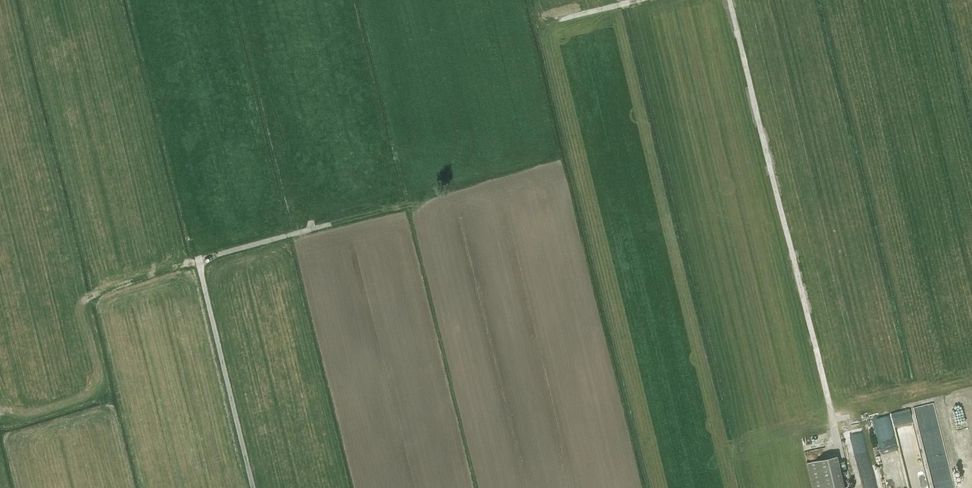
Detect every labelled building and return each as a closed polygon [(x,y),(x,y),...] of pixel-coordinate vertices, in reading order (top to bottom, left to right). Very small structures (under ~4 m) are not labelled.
[(884,448),(890,487),(906,487),(894,417),(863,422),(866,436),(868,436),(870,450),(884,448)] [(936,419),(916,423),(931,487),(952,487),(936,419)] [(836,455),(807,462),(813,487),(844,487),(836,455)]
